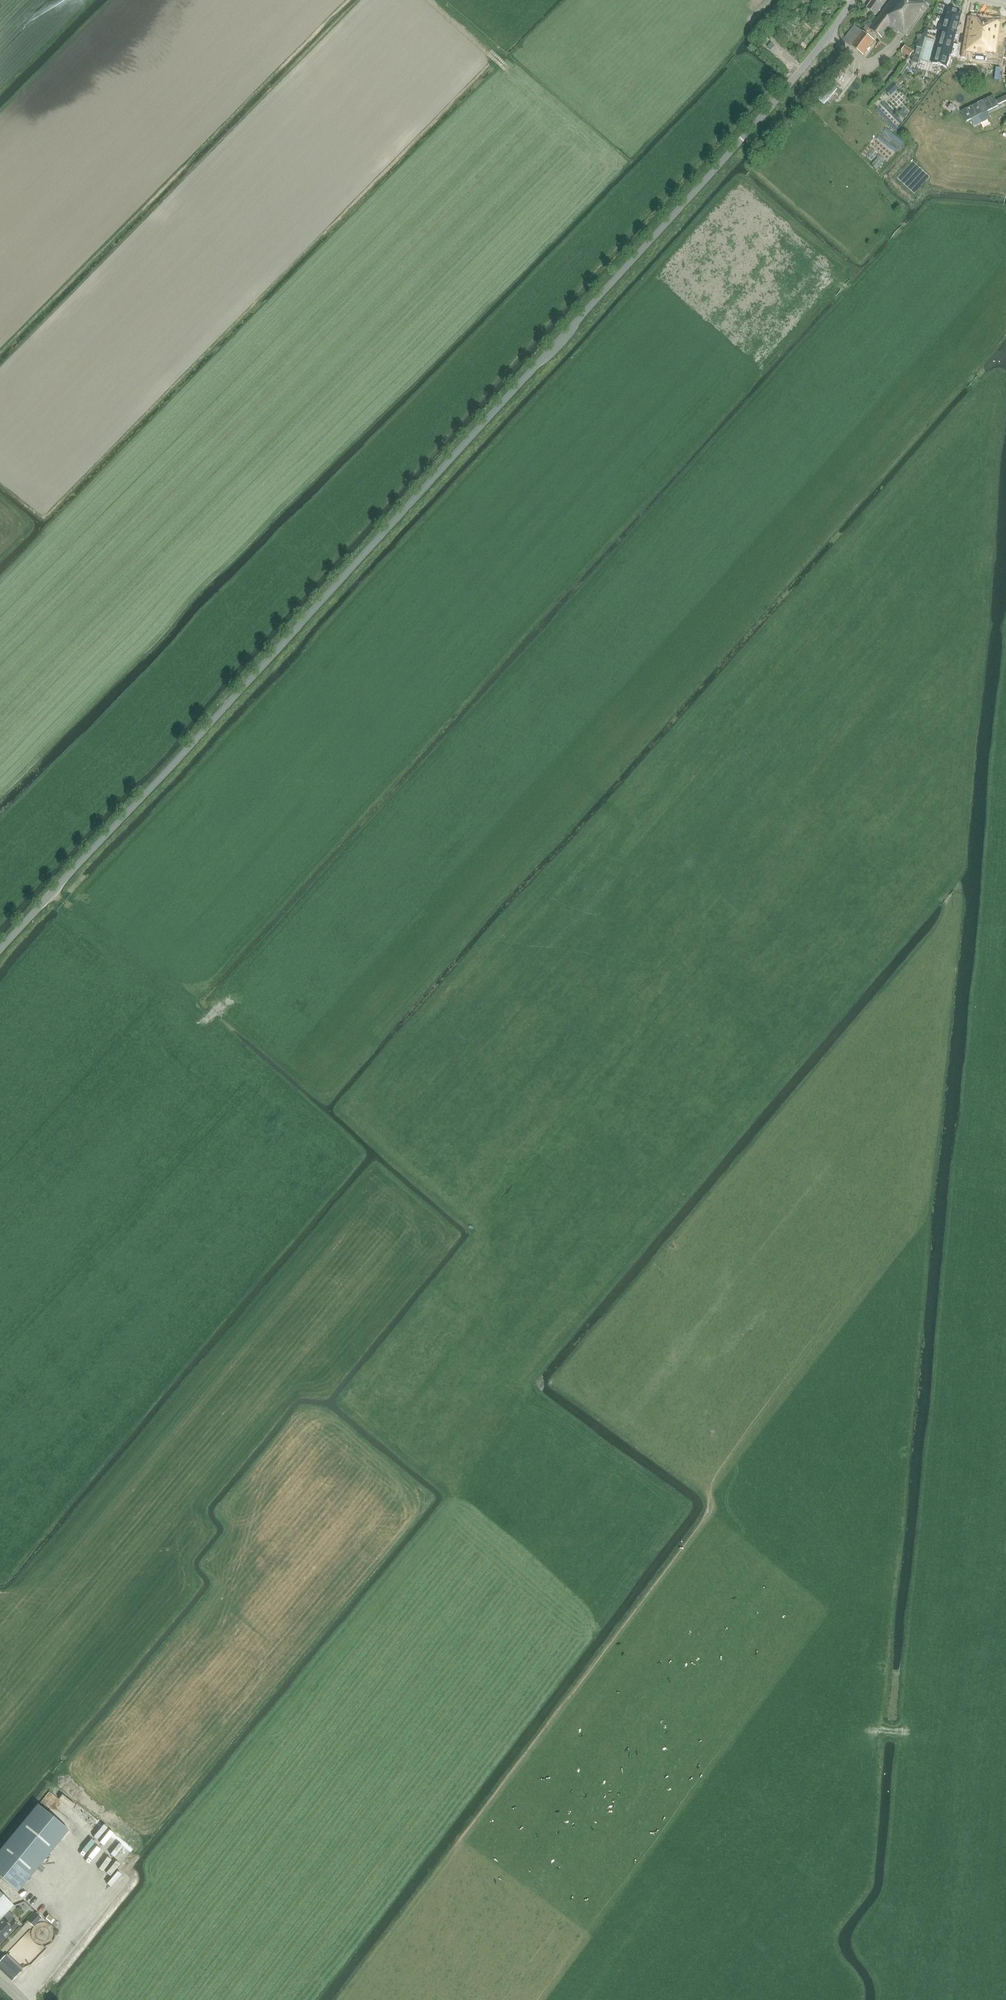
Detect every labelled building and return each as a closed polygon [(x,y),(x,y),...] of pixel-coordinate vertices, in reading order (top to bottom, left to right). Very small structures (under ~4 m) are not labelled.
[(891,0),(871,0),(866,8),(875,15),(878,17),(891,0)] [(869,29),(882,38),(889,28),(898,34),(899,32),(906,37),(929,6),(921,0),(891,0),(878,17),(879,18),(869,29)] [(947,68),(949,57),(952,48),(962,13),(948,9),(944,25),(940,24),(938,32),(941,33),(933,63),(947,68)] [(995,53),(999,21),(968,17),(963,49),(995,53)] [(869,29),(866,26),(864,27),(861,32),(854,25),(842,40),(851,46),(850,47),(856,51),(863,56),(874,41),(866,34),(869,29)] [(917,48),(914,59),(919,60),(929,63),(935,41),(925,38),(925,37),(921,49),(917,48)] [(905,45),(901,51),(910,57),(914,51),(905,45)] [(784,50),(777,53),(783,63),(789,59),(784,50)] [(878,154),(870,164),(877,169),(885,159),(878,154)] [(0,1852),(0,1878),(18,1893),(70,1832),(39,1806),(0,1852)] [(111,1854),(120,1861),(129,1849),(120,1842),(111,1854)] [(22,1900),(28,1892),(24,1889),(18,1897),(22,1900)] [(13,1905),(0,1892),(0,1919),(13,1905)] [(18,1925),(13,1921),(15,1919),(9,1912),(0,1921),(0,1943),(18,1925)] [(37,1914),(28,1922),(33,1927),(42,1918),(37,1914)] [(67,1955),(74,1943),(69,1940),(62,1953),(67,1955)] [(22,1971),(5,1955),(0,1961),(0,1970),(12,1981),(22,1971)] [(56,1967),(62,1958),(58,1955),(51,1964),(56,1967)] [(48,1980),(53,1968),(47,1966),(42,1977),(48,1980)]
